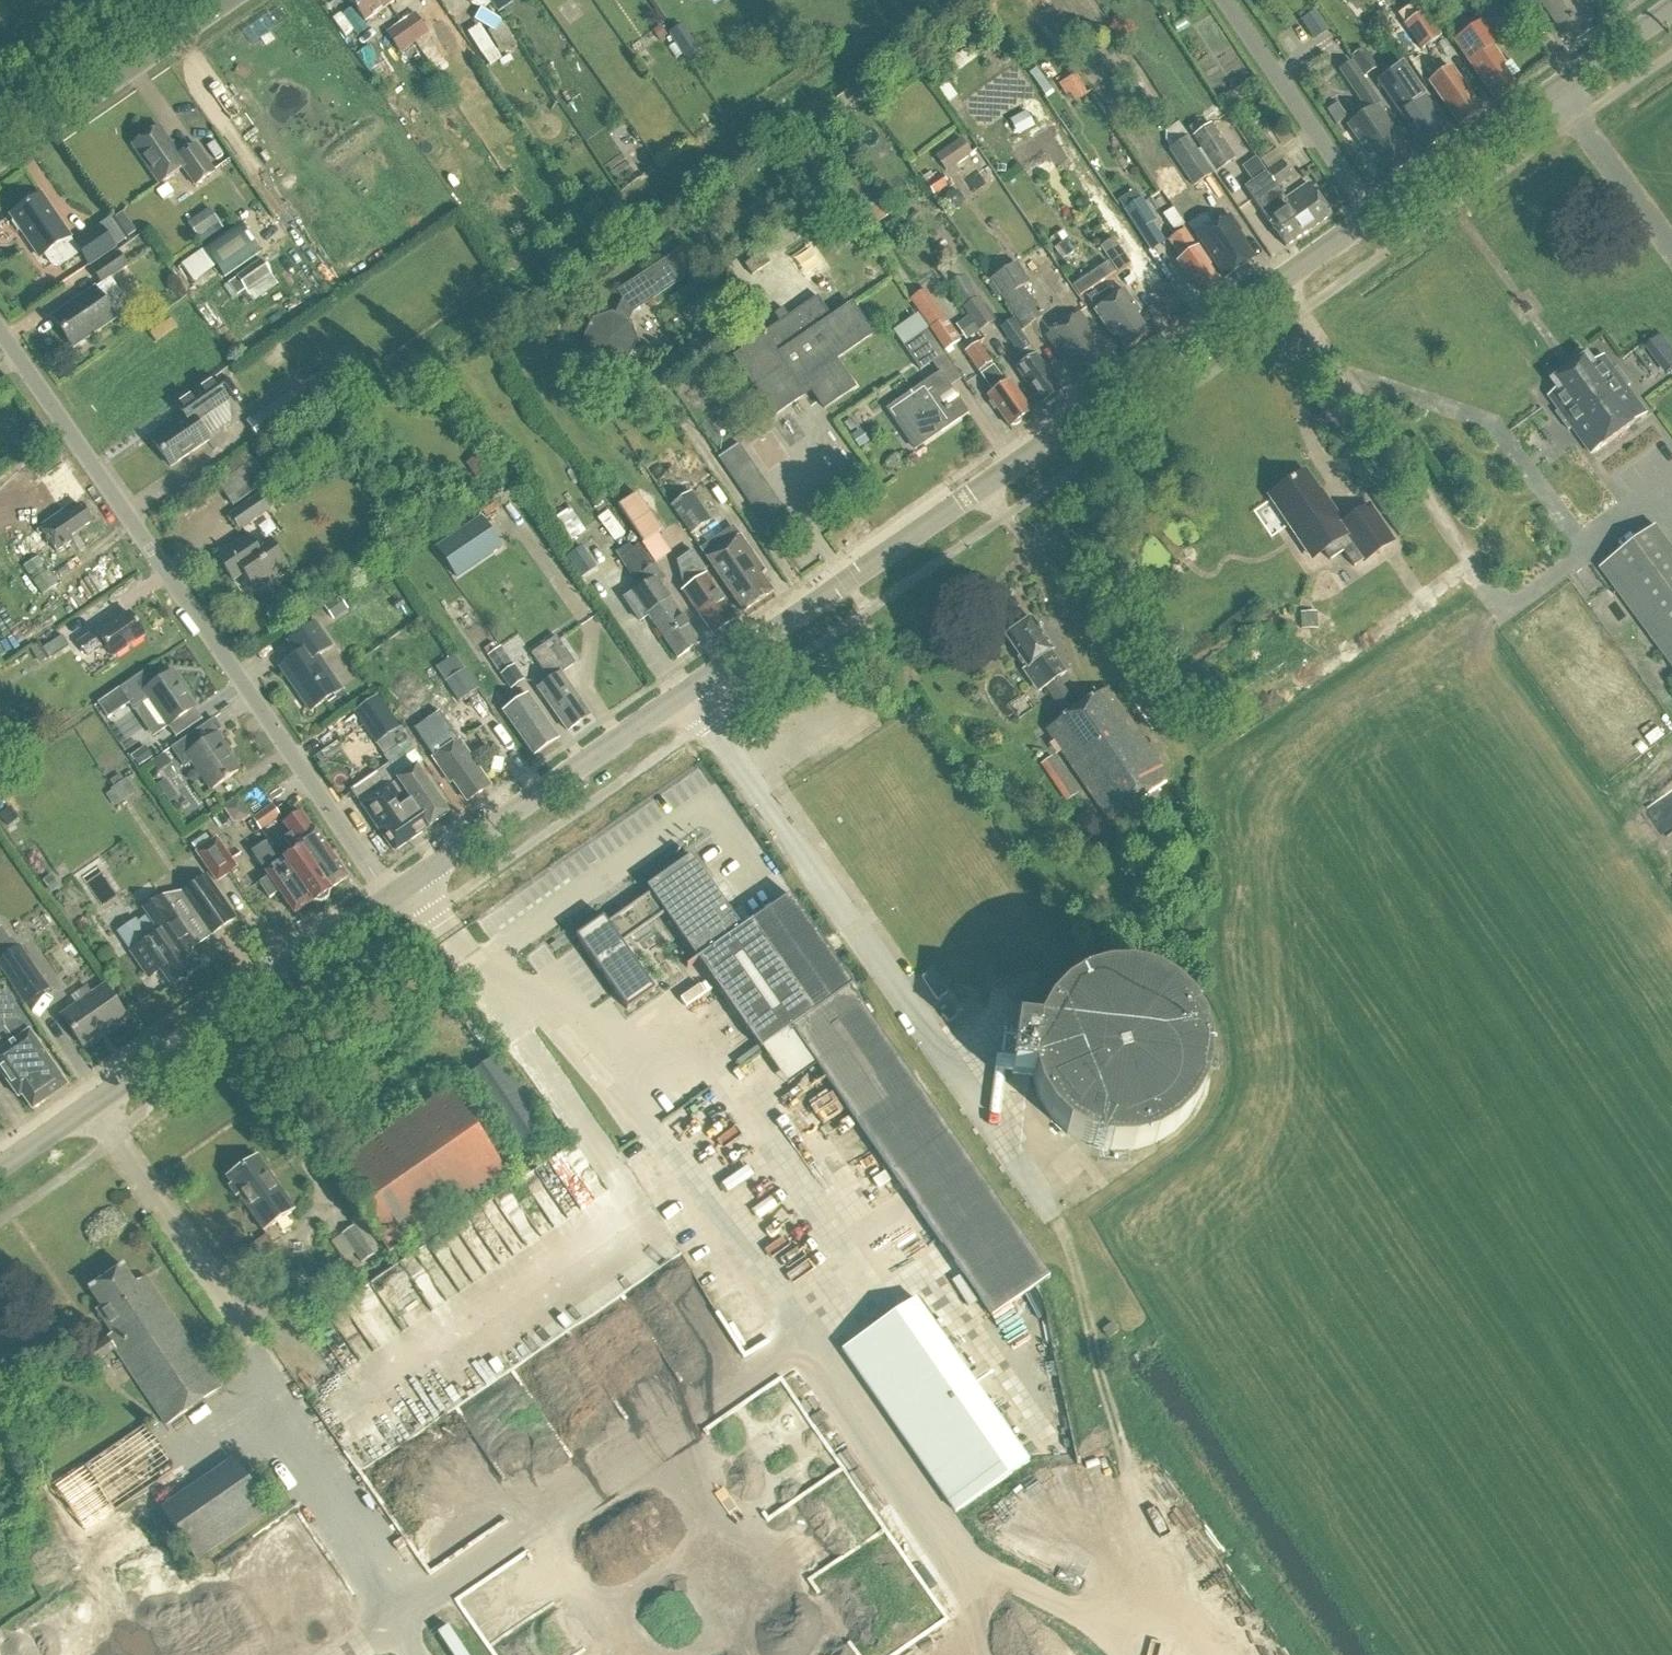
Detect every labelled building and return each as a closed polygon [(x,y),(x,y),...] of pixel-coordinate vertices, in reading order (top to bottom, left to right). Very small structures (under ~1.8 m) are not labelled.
[(364,24),(389,7),(384,0),(348,0),(364,24)] [(423,24),(438,14),(429,0),(420,0),(410,7),(423,24)] [(498,14),(513,4),(510,0),(488,0),(498,14)] [(1572,35),(1577,42),(1593,31),(1588,24),(1594,20),(1580,0),(1541,0),(1567,38),(1572,35)] [(1443,23),(1455,40),(1481,21),(1469,4),(1443,23)] [(1419,5),(1402,17),(1407,25),(1406,27),(1423,52),(1442,39),(1419,5)] [(480,10),(474,21),(495,33),(501,22),(480,10)] [(415,14),(401,24),(414,45),(417,43),(420,48),(427,43),(424,39),(429,35),(415,14)] [(1468,63),(1495,103),(1515,89),(1510,81),(1519,75),(1510,62),(1505,66),(1486,39),(1497,31),(1489,19),(1454,43),(1468,62),(1468,63)] [(346,21),(336,26),(344,43),(354,38),(346,21)] [(431,28),(446,48),(455,41),(440,21),(431,28)] [(1183,47),(1194,43),(1186,23),(1175,28),(1183,47)] [(414,45),(401,24),(387,34),(401,54),(404,53),(409,60),(416,54),(411,47),(414,45)] [(700,56),(680,25),(667,33),(688,64),(700,56)] [(966,69),(983,55),(971,40),(954,54),(956,56),(942,66),(952,78),(964,68),(966,69)] [(380,65),(368,48),(356,56),(369,74),(380,65)] [(1353,58),(1366,78),(1379,69),(1376,63),(1379,61),(1374,54),(1371,57),(1366,49),(1353,58)] [(1373,75),(1380,82),(1397,66),(1390,58),(1373,75)] [(1368,112),(1347,127),(1381,176),(1385,172),(1389,178),(1407,165),(1404,159),(1410,155),(1377,107),(1380,105),(1352,64),(1341,72),(1368,112)] [(1040,68),(1032,73),(1048,98),(1056,92),(1040,68)] [(1392,103),(1426,151),(1446,136),(1432,116),(1436,113),(1425,98),(1418,103),(1409,91),(1406,87),(1412,83),(1402,69),(1381,82),(1391,96),(1389,98),(1392,103)] [(1429,85),(1458,127),(1481,112),(1451,69),(1429,85)] [(1058,86),(1070,105),(1087,95),(1075,75),(1058,86)] [(1007,126),(1022,120),(1017,107),(1001,113),(1007,126)] [(1210,126),(1193,138),(1216,172),(1234,160),(1210,126)] [(159,186),(183,169),(195,187),(214,173),(196,146),(180,157),(160,128),(133,147),(159,186)] [(1049,128),(1012,151),(1020,164),(1044,149),(1054,165),(1067,157),(1049,128)] [(964,139),(937,157),(948,173),(975,155),(964,139)] [(1285,160),(1277,149),(1260,161),(1268,172),(1285,160)] [(1308,233),(1286,201),(1277,188),(1292,178),(1282,163),(1268,173),(1267,172),(1251,183),(1256,189),(1248,195),(1263,216),(1286,248),(1308,233)] [(1286,201),(1308,233),(1330,217),(1308,185),(1286,201)] [(1178,219),(1196,210),(1188,192),(1169,200),(1178,219)] [(13,224),(18,232),(22,232),(40,259),(45,256),(52,266),(60,267),(81,253),(89,266),(115,249),(100,228),(75,245),(41,196),(11,217),(14,220),(13,224)] [(1122,208),(1148,249),(1163,240),(1151,221),(1154,219),(1140,196),(1122,208)] [(1155,207),(1163,225),(1174,219),(1166,202),(1155,207)] [(13,227),(3,210),(0,212),(0,235),(13,227)] [(185,225),(196,240),(217,224),(207,210),(185,225)] [(1229,218),(1197,240),(1224,280),(1253,261),(1235,235),(1239,232),(1229,218)] [(261,255),(240,226),(203,251),(224,281),(261,255)] [(1189,276),(1202,295),(1217,285),(1207,269),(1209,268),(1197,249),(1195,250),(1183,231),(1168,242),(1180,260),(1176,263),(1186,278),(1189,276)] [(1101,249),(1118,274),(1131,266),(1114,240),(1101,249)] [(632,314),(698,269),(684,249),(618,293),(623,301),(616,317),(612,316),(594,322),(585,340),(592,358),(609,366),(627,360),(636,343),(630,324),(627,323),(632,314)] [(1038,276),(1049,265),(1035,251),(1025,262),(1038,276)] [(118,254),(93,271),(102,285),(52,319),(73,349),(77,346),(81,347),(88,342),(89,338),(116,320),(112,315),(122,308),(124,299),(110,279),(127,267),(118,254)] [(764,254),(745,266),(753,278),(771,265),(764,254)] [(259,262),(234,279),(251,304),(276,287),(259,262)] [(1016,264),(991,280),(1024,331),(1042,319),(1023,289),(1029,285),(1016,264)] [(963,279),(948,288),(979,333),(993,323),(963,279)] [(1140,315),(1124,291),(1114,298),(1108,290),(1098,297),(1095,293),(1087,298),(1095,310),(1093,311),(1113,340),(1116,338),(1125,352),(1149,336),(1137,317),(1140,315)] [(759,335),(760,337),(763,341),(735,360),(774,417),(811,392),(824,410),(853,390),(834,362),(872,336),(852,307),(832,321),(816,298),(788,318),(782,311),(774,317),(779,324),(763,335),(762,333),(759,335)] [(894,342),(919,323),(908,309),(883,328),(894,342)] [(1080,314),(1046,337),(1069,371),(1073,369),(1081,381),(1108,364),(1093,342),(1097,339),(1080,314)] [(929,333),(943,353),(960,342),(946,321),(929,333)] [(1014,325),(1004,332),(1019,355),(1029,349),(1014,325)] [(943,357),(926,331),(903,347),(920,372),(943,357)] [(1632,374),(1654,360),(1642,341),(1620,355),(1632,374)] [(993,363),(979,344),(966,353),(993,394),(989,397),(1010,428),(1032,413),(1010,382),(1005,385),(991,364),(993,363)] [(1028,386),(1041,404),(1058,393),(1050,381),(1052,379),(1036,356),(1015,370),(1026,387),(1028,386)] [(1619,369),(1614,372),(1604,358),(1595,365),(1589,357),(1554,383),(1560,390),(1550,397),(1561,411),(1557,415),(1569,432),(1581,423),(1590,436),(1583,441),(1594,456),(1647,417),(1636,403),(1629,408),(1617,391),(1629,383),(1619,369)] [(941,374),(895,405),(923,447),(969,416),(941,374)] [(184,418),(152,440),(170,468),(209,442),(197,424),(229,402),(213,380),(176,405),(184,418)] [(305,409),(291,388),(247,418),(261,439),(305,409)] [(848,437),(857,451),(868,444),(859,431),(848,437)] [(264,444),(273,456),(284,447),(276,436),(264,444)] [(717,460),(770,537),(790,523),(738,446),(717,460)] [(1324,499),(1322,501),(1305,475),(1271,498),(1312,559),(1323,552),(1330,561),(1343,553),(1353,568),(1391,542),(1373,516),(1348,533),(1324,499)] [(684,495),(663,510),(685,539),(705,523),(684,495)] [(271,512),(260,496),(230,517),(241,532),(271,512)] [(564,531),(576,525),(564,502),(552,508),(564,531)] [(590,511),(603,538),(617,531),(603,505),(590,511)] [(57,552),(74,540),(72,536),(92,522),(82,506),(67,517),(63,512),(37,531),(32,535),(42,549),(51,543),(57,552)] [(643,516),(627,520),(630,532),(646,528),(643,516)] [(455,580),(501,548),(479,517),(433,549),(455,580)] [(652,527),(637,534),(648,556),(663,549),(652,527)] [(1671,667),(1671,549),(1657,529),(1601,570),(1671,667)] [(765,574),(739,536),(706,559),(743,614),(773,594),(761,577),(765,574)] [(233,582),(244,575),(256,593),(289,570),(269,541),(256,550),(247,537),(216,558),(233,582)] [(633,547),(626,551),(622,545),(609,554),(627,581),(646,568),(633,547)] [(565,557),(580,578),(596,567),(581,546),(565,557)] [(682,591),(712,635),(735,620),(702,573),(705,571),(692,552),(677,563),(684,590),(682,591)] [(648,617),(677,659),(699,644),(658,584),(664,580),(654,565),(641,575),(648,584),(624,600),(640,622),(648,617)] [(346,614),(338,602),(323,613),(331,624),(346,614)] [(129,615),(99,635),(96,632),(78,644),(87,658),(104,646),(113,659),(145,637),(129,615)] [(1047,732),(1108,822),(1170,780),(1108,689),(1091,701),(1091,699),(1078,708),(1058,679),(1066,674),(1052,653),(1054,652),(1032,620),(1006,638),(1020,658),(1019,661),(1023,666),(1025,666),(1027,669),(1026,670),(1033,680),(1037,677),(1045,689),(1065,718),(1063,719),(1063,720),(1047,732)] [(297,657),(279,669),(309,713),(341,691),(318,657),(331,648),(314,624),(287,643),(297,657)] [(44,649),(50,659),(70,647),(63,637),(44,649)] [(531,655),(549,682),(537,690),(567,732),(590,717),(561,675),(575,665),(556,638),(531,655)] [(510,642),(501,648),(516,668),(524,663),(510,642)] [(500,649),(487,659),(500,676),(513,666),(500,649)] [(526,682),(514,667),(501,678),(512,692),(526,682)] [(444,685),(457,704),(477,691),(463,671),(463,672),(444,685)] [(170,674),(154,685),(145,672),(119,690),(134,711),(141,705),(158,729),(162,730),(167,727),(168,728),(194,710),(170,674)] [(527,696),(503,712),(534,757),(558,740),(527,696)] [(376,698),(355,713),(385,757),(407,742),(376,698)] [(433,758),(451,783),(453,782),(467,802),(485,790),(481,783),(485,780),(458,741),(453,745),(445,733),(447,732),(439,721),(419,735),(435,757),(433,758)] [(120,749),(135,741),(129,729),(114,738),(120,749)] [(184,768),(192,763),(211,791),(238,772),(213,737),(202,744),(194,733),(171,749),(184,768)] [(407,742),(385,757),(390,764),(387,766),(397,781),(415,768),(422,763),(407,742)] [(149,765),(157,774),(168,766),(161,756),(149,765)] [(1077,795),(1052,757),(1040,766),(1065,803),(1077,795)] [(387,766),(351,791),(362,806),(394,853),(421,834),(388,788),(397,781),(387,766)] [(397,781),(388,788),(421,834),(448,815),(415,768),(397,781)] [(119,805),(134,794),(124,780),(122,782),(118,776),(108,784),(112,789),(109,791),(110,793),(105,797),(111,806),(116,802),(119,805)] [(217,801),(226,820),(240,814),(231,794),(217,801)] [(262,832),(282,818),(274,805),(254,819),(262,832)] [(313,868),(329,891),(346,879),(314,832),(313,832),(301,814),(284,825),(291,835),(283,840),(293,855),(278,865),(277,866),(287,880),(293,876),(295,879),(313,868)] [(196,854),(216,883),(236,869),(216,840),(196,854)] [(278,893),(293,915),(312,902),(314,905),(320,905),(328,899),(330,893),(329,891),(313,868),(295,879),(293,876),(287,880),(277,866),(278,865),(265,845),(252,854),(265,874),(268,878),(258,885),(268,900),(278,893)] [(603,919),(575,938),(627,1012),(655,992),(622,945),(664,915),(684,943),(697,961),(697,962),(698,962),(760,1051),(762,1050),(788,1086),(817,1066),(992,1318),(1049,1278),(912,1080),(849,990),(849,989),(852,987),(789,896),(742,929),(691,857),(659,879),(659,880),(652,885),(646,889),(651,895),(607,925),(603,919)] [(93,896),(106,887),(94,869),(80,878),(93,896)] [(235,919),(217,894),(206,878),(185,892),(197,908),(193,910),(211,936),(235,919)] [(126,946),(131,953),(149,979),(161,971),(171,986),(195,970),(184,954),(196,946),(163,898),(145,910),(160,933),(155,937),(150,932),(142,928),(133,929),(128,933),(125,938),(126,946)] [(0,930),(0,967),(26,1004),(47,989),(19,947),(15,950),(1,930),(0,930)] [(1109,1152),(1132,1152),(1154,1145),(1174,1134),(1190,1116),(1201,1097),(1207,1074),(1207,1052),(1200,1029),(1188,1009),(1171,993),(1152,982),(1129,977),(1107,978),(1086,984),(1066,995),(1049,1012),(1022,1007),(1019,1029),(1017,1029),(1011,1075),(1033,1078),(1038,1100),(1051,1120),(1071,1139),(1079,1142),(1087,1146),(1109,1152)] [(85,1000),(62,1016),(83,1048),(127,1018),(105,986),(92,995),(87,988),(80,993),(85,1000)] [(29,1033),(3,995),(0,998),(0,1036),(8,1047),(0,1053),(0,1072),(19,1100),(23,1097),(32,1111),(67,1087),(29,1033)] [(465,1082),(513,1154),(549,1128),(501,1057),(465,1082)] [(375,1240),(498,1175),(452,1089),(329,1155),(375,1240)] [(706,1102),(694,1108),(716,1147),(728,1140),(706,1102)] [(815,1138),(831,1159),(841,1152),(826,1131),(815,1138)] [(862,1141),(839,1160),(859,1184),(882,1165),(862,1141)] [(239,1197),(264,1233),(296,1212),(258,1157),(226,1179),(231,1186),(229,1188),(237,1199),(239,1197)] [(643,1166),(633,1173),(644,1190),(655,1183),(643,1166)] [(657,1214),(666,1233),(681,1225),(671,1207),(657,1214)] [(246,1251),(267,1282),(289,1267),(268,1236),(246,1251)] [(693,1273),(710,1260),(700,1246),(682,1258),(693,1273)] [(147,1291),(143,1293),(125,1266),(91,1289),(110,1316),(106,1319),(126,1350),(168,1321),(147,1291)] [(915,1299),(841,1351),(955,1514),(1029,1463),(915,1299)] [(1118,1333),(1112,1324),(1103,1330),(1110,1339),(1118,1333)] [(145,1426),(54,1488),(85,1532),(175,1471),(145,1426)] [(270,1511),(234,1459),(162,1509),(197,1560),(270,1511)] [(898,1552),(909,1544),(898,1529),(904,1524),(884,1497),(866,1510),(898,1552)] [(437,1634),(451,1654),(466,1654),(448,1627),(437,1634)]
